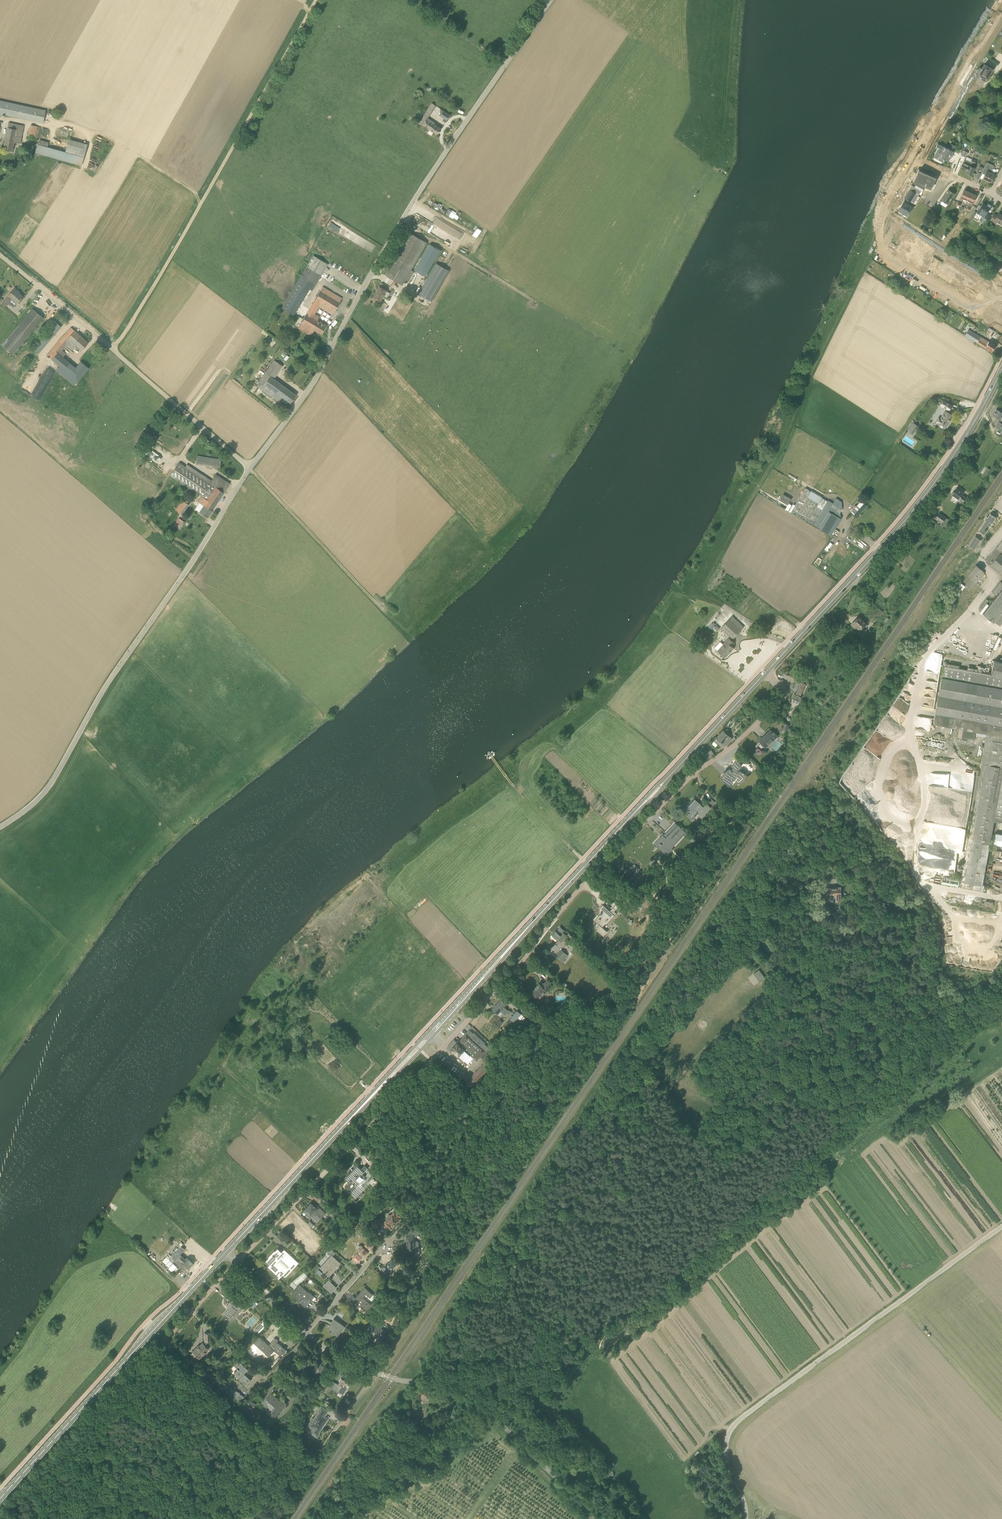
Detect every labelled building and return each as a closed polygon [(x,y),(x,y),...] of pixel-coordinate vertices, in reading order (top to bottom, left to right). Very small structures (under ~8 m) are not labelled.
[(987,79),(989,75),(991,73),(993,69),(984,64),(982,68),(980,67),(979,69),(978,69),(974,75),(986,81),(987,79)] [(45,111),(0,101),(0,113),(43,122),(45,111)] [(444,111),(441,116),(447,120),(450,115),(444,111)] [(429,117),(425,114),(419,122),(437,134),(441,128),(436,125),(436,124),(428,118),(429,117)] [(24,126),(9,122),(3,149),(12,151),(14,142),(20,143),(24,126)] [(27,137),(38,139),(40,127),(30,124),(27,137)] [(40,139),(36,153),(82,166),(84,157),(87,144),(69,139),(65,152),(47,147),(49,142),(40,139)] [(936,148),(938,149),(934,157),(943,162),(945,159),(948,161),(953,151),(955,145),(952,144),(949,149),(944,147),(938,144),(936,148)] [(965,159),(960,168),(966,171),(966,172),(971,162),(965,159)] [(971,175),(973,172),(975,168),(973,167),(974,163),(975,164),(976,161),(972,159),(971,162),(966,172),(971,175)] [(991,173),(994,166),(987,162),(984,168),(983,169),(987,171),(983,178),(991,182),(994,174),(991,173)] [(979,179),(981,174),(983,169),(984,168),(979,166),(977,171),(978,171),(975,177),(979,179)] [(919,169),(913,181),(925,187),(928,181),(933,183),(935,180),(930,177),(931,175),(919,169)] [(921,191),(914,187),(912,185),(909,189),(910,190),(905,198),(911,202),(911,201),(914,202),(921,191)] [(948,204),(954,193),(951,191),(952,191),(948,189),(944,195),(941,200),(945,202),(948,204)] [(970,192),(964,190),(960,199),(962,201),(963,198),(967,200),(970,192)] [(971,207),(976,195),(970,192),(967,200),(970,202),(968,206),(971,207)] [(899,210),(898,211),(907,216),(913,207),(904,201),(901,206),(902,206),(900,211),(899,210)] [(988,211),(991,205),(988,203),(986,206),(983,203),(977,213),(987,219),(990,213),(988,211)] [(999,213),(997,216),(994,214),(990,220),(996,224),(997,221),(1001,224),(1001,215),(999,213)] [(430,223),(462,239),(465,233),(433,217),(430,223)] [(409,232),(385,274),(403,285),(427,242),(409,232)] [(312,290),(328,264),(313,255),(281,308),(292,314),(308,288),(312,290)] [(418,294),(431,301),(449,271),(436,263),(418,294)] [(381,301),(387,290),(380,286),(374,297),(381,301)] [(5,306),(10,301),(12,299),(17,303),(23,296),(17,291),(18,290),(15,287),(8,295),(2,303),(5,306)] [(314,329),(321,334),(326,325),(313,317),(319,306),(333,314),(340,302),(326,294),(329,290),(323,287),(321,290),(320,290),(298,327),(310,335),(314,329)] [(44,318),(32,308),(1,345),(13,354),(44,318)] [(53,335),(61,326),(56,321),(48,331),(53,335)] [(47,355),(64,369),(70,362),(63,357),(66,353),(62,350),(66,345),(72,350),(76,345),(82,350),(88,342),(71,327),(60,339),(47,355)] [(968,330),(965,335),(977,342),(991,351),(993,349),(993,350),(993,349),(994,349),(995,347),(995,346),(988,341),(987,344),(982,341),(983,340),(980,338),(981,337),(968,330)] [(290,403),(296,395),(265,374),(257,386),(278,402),(282,397),(290,403)] [(952,405),(944,400),(941,405),(949,410),(952,405)] [(993,415),(1000,419),(999,422),(998,422),(995,426),(1001,430),(1001,428),(1001,407),(1000,411),(996,409),(993,415)] [(938,423),(945,428),(953,415),(946,411),(941,419),(939,417),(936,421),(938,422),(938,423)] [(197,456),(196,464),(221,466),(222,458),(197,456)] [(170,475),(200,495),(201,496),(198,501),(204,505),(199,512),(208,517),(230,483),(216,474),(212,480),(210,482),(185,466),(179,462),(170,475)] [(791,512),(819,528),(829,511),(837,516),(841,509),(806,488),(791,512)] [(956,488),(952,494),(959,499),(963,502),(966,497),(962,494),(963,493),(956,488)] [(841,504),(843,501),(837,498),(834,503),(842,508),(844,505),(841,504)] [(861,500),(851,512),(856,516),(867,505),(861,500)] [(188,506),(181,502),(175,510),(182,514),(188,506)] [(819,528),(827,533),(830,535),(840,518),(837,516),(829,511),(819,528)] [(939,513),(935,518),(942,522),(946,517),(939,513)] [(986,521),(980,529),(985,533),(995,517),(990,514),(988,517),(987,517),(985,520),(986,521)] [(178,519),(174,525),(180,529),(184,523),(178,519)] [(977,536),(976,537),(975,536),(969,545),(975,548),(981,540),(978,538),(979,537),(977,536)] [(986,561),(989,563),(999,571),(1001,573),(1001,540),(997,547),(986,561)] [(972,576),(965,584),(972,589),(984,573),(982,571),(982,570),(976,565),(969,574),(972,576)] [(1000,591),(1000,592),(998,594),(997,595),(995,597),(995,598),(993,600),(992,601),(993,601),(991,603),(990,603),(990,604),(988,607),(988,606),(988,607),(988,606),(988,607),(986,610),(986,609),(985,610),(984,613),(983,613),(983,614),(984,613),(988,617),(994,621),(994,622),(994,621),(1000,626),(1001,623),(1001,589),(1000,591)] [(879,608),(874,614),(878,618),(883,612),(879,608)] [(733,639),(744,627),(732,616),(730,619),(721,628),(733,639)] [(866,628),(868,626),(866,624),(859,616),(852,624),(855,627),(856,626),(860,629),(862,631),(866,628)] [(729,638),(723,644),(721,642),(715,648),(725,657),(729,653),(729,652),(730,651),(734,648),(731,646),(734,643),(729,638)] [(984,745),(984,749),(981,763),(982,763),(980,777),(980,778),(960,883),(969,885),(969,883),(974,883),(973,889),(983,891),(984,885),(982,885),(994,820),(1001,822),(1001,662),(994,660),(991,675),(990,674),(944,666),(933,724),(945,726),(952,727),(963,729),(961,737),(974,739),(975,731),(987,733),(984,745)] [(795,690),(794,691),(793,693),(794,693),(792,698),(799,701),(802,696),(801,696),(806,684),(797,680),(796,684),(793,689),(795,690)] [(788,731),(790,725),(784,723),(783,727),(781,726),(781,729),(788,731)] [(732,738),(730,736),(723,730),(716,738),(717,738),(714,741),(720,747),(723,744),(725,746),(732,738)] [(770,730),(767,733),(759,741),(766,748),(778,736),(774,732),(773,732),(770,730)] [(740,763),(739,761),(738,761),(738,760),(737,760),(736,760),(735,761),(734,761),(734,762),(733,763),(734,764),(732,765),(734,766),(731,770),(730,769),(729,770),(729,769),(725,772),(724,772),(723,773),(723,774),(722,774),(722,775),(722,776),(722,777),(723,778),(723,779),(724,780),(732,786),(737,782),(736,780),(737,780),(740,783),(742,781),(744,780),(744,779),(745,778),(744,777),(744,776),(743,775),(738,771),(738,770),(737,769),(741,766),(739,764),(740,763)] [(695,816),(697,813),(701,817),(710,807),(707,803),(703,807),(695,799),(687,808),(688,810),(689,811),(695,816)] [(675,822),(669,829),(661,837),(661,838),(660,837),(654,843),(658,847),(661,844),(662,844),(667,850),(670,846),(671,847),(683,835),(685,837),(689,834),(686,831),(686,832),(675,822)] [(995,833),(993,844),(1001,845),(1001,834),(995,833)] [(630,868),(635,873),(640,869),(634,864),(630,868)] [(943,875),(941,884),(958,887),(960,878),(943,875)] [(641,890),(647,888),(645,881),(639,883),(641,890)] [(832,894),(832,896),(833,897),(836,897),(836,901),(841,900),(841,894),(841,887),(826,887),(827,894),(832,894)] [(614,915),(603,905),(600,908),(605,912),(599,917),(598,916),(595,920),(598,924),(596,926),(596,929),(603,936),(607,932),(602,927),(605,923),(606,924),(614,915)] [(563,932),(564,930),(561,927),(557,931),(556,930),(552,935),(558,940),(558,939),(561,942),(567,936),(563,932)] [(555,955),(563,962),(565,961),(564,960),(568,955),(561,949),(555,955)] [(760,982),(765,978),(759,970),(754,974),(760,982)] [(532,992),(539,999),(553,985),(547,980),(545,982),(542,982),(541,981),(541,980),(539,979),(539,981),(539,983),(532,992)] [(504,1007),(507,1004),(501,998),(497,1003),(507,1013),(509,1014),(510,1012),(504,1007)] [(507,1013),(497,1003),(492,1008),(498,1014),(501,1010),(502,1012),(505,1015),(507,1013)] [(518,1017),(524,1023),(527,1020),(526,1019),(526,1018),(517,1010),(516,1011),(514,1013),(518,1017)] [(474,1033),(470,1030),(457,1043),(454,1040),(447,1047),(450,1050),(458,1058),(457,1060),(459,1061),(460,1060),(463,1062),(465,1061),(468,1064),(474,1058),(476,1061),(480,1057),(483,1060),(488,1054),(485,1051),(487,1053),(490,1050),(490,1049),(493,1046),(490,1043),(488,1046),(485,1044),(485,1043),(474,1033)] [(490,1067),(488,1066),(485,1063),(470,1079),(462,1071),(457,1076),(470,1089),(490,1067)] [(347,1188),(348,1188),(357,1197),(358,1196),(360,1198),(364,1195),(361,1192),(365,1188),(361,1185),(365,1181),(365,1180),(364,1178),(365,1176),(363,1174),(368,1168),(365,1165),(361,1169),(357,1165),(345,1178),(345,1179),(348,1182),(345,1185),(345,1187),(346,1188),(347,1188)] [(329,1208),(325,1204),(322,1201),(319,1204),(326,1211),(329,1208)] [(321,1218),(326,1213),(317,1205),(316,1207),(311,1202),(308,1205),(321,1218)] [(304,1210),(307,1213),(317,1222),(321,1218),(308,1205),(304,1210)] [(397,1212),(396,1213),(394,1211),(391,1214),(389,1214),(386,1216),(386,1219),(387,1220),(384,1223),(386,1225),(384,1226),(387,1229),(389,1227),(391,1230),(394,1227),(393,1226),(395,1224),(397,1222),(396,1222),(398,1221),(399,1222),(402,1219),(399,1217),(401,1215),(397,1212)] [(383,1224),(379,1221),(376,1218),(372,1222),(378,1229),(383,1224)] [(417,1241),(415,1241),(415,1236),(417,1236),(418,1234),(419,1233),(419,1227),(409,1227),(408,1229),(408,1234),(406,1235),(406,1241),(408,1241),(408,1247),(406,1247),(406,1254),(415,1253),(416,1253),(418,1252),(418,1248),(417,1247),(419,1246),(419,1242),(417,1241)] [(369,1240),(365,1245),(363,1247),(361,1245),(360,1245),(359,1245),(357,1246),(357,1247),(357,1249),(358,1250),(359,1251),(357,1253),(357,1252),(353,1257),(358,1262),(362,1258),(362,1257),(363,1256),(364,1256),(369,1252),(368,1251),(369,1249),(370,1249),(374,1245),(369,1240)] [(175,1258),(173,1259),(183,1268),(186,1265),(189,1268),(190,1266),(191,1266),(192,1265),(192,1264),(193,1263),(187,1258),(185,1259),(180,1254),(185,1249),(179,1244),(178,1245),(180,1247),(172,1255),(175,1258)] [(286,1277),(298,1262),(284,1249),(281,1252),(277,1248),(274,1251),(274,1250),(268,1257),(266,1260),(270,1264),(268,1266),(270,1268),(271,1267),(273,1268),(271,1270),(279,1276),(282,1273),(286,1277)] [(339,1263),(331,1255),(320,1267),(325,1273),(327,1271),(329,1274),(339,1263)] [(381,1270),(389,1277),(393,1273),(391,1271),(398,1264),(393,1259),(389,1263),(387,1265),(386,1264),(381,1270)] [(328,1281),(323,1286),(330,1292),(335,1287),(328,1281)] [(300,1284),(290,1294),(305,1306),(310,1302),(311,1300),(314,1296),(300,1284)] [(370,1298),(373,1294),(364,1287),(359,1294),(357,1296),(357,1297),(356,1298),(353,1295),(352,1296),(349,1300),(349,1299),(349,1300),(358,1308),(359,1306),(365,1311),(370,1304),(362,1297),(365,1294),(370,1298)] [(231,1321),(235,1316),(242,1309),(232,1299),(226,1305),(229,1308),(223,1315),(226,1317),(227,1319),(228,1318),(231,1321)] [(365,1322),(363,1325),(366,1328),(368,1324),(374,1317),(370,1315),(365,1322)] [(334,1318),(332,1321),(331,1322),(332,1322),(330,1325),(330,1324),(327,1329),(329,1330),(329,1331),(330,1332),(330,1331),(337,1336),(342,1329),(343,1330),(345,1326),(334,1318)] [(385,1332),(385,1331),(386,1330),(381,1328),(382,1326),(373,1322),(371,1326),(373,1327),(369,1334),(374,1336),(374,1335),(382,1338),(383,1336),(385,1332)] [(261,1323),(254,1330),(257,1332),(263,1326),(261,1323)] [(209,1348),(208,1348),(210,1346),(207,1344),(211,1341),(210,1333),(204,1333),(205,1341),(203,1343),(197,1349),(196,1348),(193,1351),(200,1358),(209,1348)] [(274,1338),(274,1339),(269,1345),(263,1341),(258,1347),(265,1353),(269,1356),(272,1353),(271,1352),(273,1350),(280,1356),(280,1355),(282,1353),(283,1353),(283,1352),(285,1350),(276,1342),(277,1340),(277,1339),(274,1338)] [(303,1369),(316,1378),(324,1366),(320,1364),(318,1363),(314,1360),(311,1364),(309,1367),(306,1364),(303,1369)] [(238,1361),(234,1365),(238,1369),(233,1373),(245,1385),(251,1379),(244,1373),(246,1371),(248,1369),(238,1361)] [(208,1377),(212,1381),(217,1375),(212,1372),(208,1377)] [(214,1382),(226,1391),(238,1400),(239,1398),(238,1397),(240,1394),(239,1393),(230,1386),(229,1387),(222,1381),(225,1378),(220,1374),(214,1382)] [(207,1376),(204,1380),(210,1385),(213,1382),(207,1376)] [(338,1391),(344,1395),(350,1384),(345,1382),(345,1381),(341,1378),(337,1386),(340,1388),(338,1391)] [(422,1388),(420,1401),(429,1402),(431,1390),(422,1388)] [(316,1390),(312,1395),(318,1399),(321,1393),(316,1390)] [(266,1399),(275,1407),(270,1413),(275,1416),(278,1413),(287,1404),(283,1400),(281,1402),(278,1399),(278,1400),(276,1398),(272,1393),(266,1399)] [(250,1400),(246,1404),(253,1409),(256,1404),(250,1400)] [(313,1418),(310,1422),(306,1428),(317,1436),(319,1432),(318,1432),(327,1418),(324,1416),(327,1411),(321,1406),(317,1411),(318,1412),(314,1418),(313,1418)]
